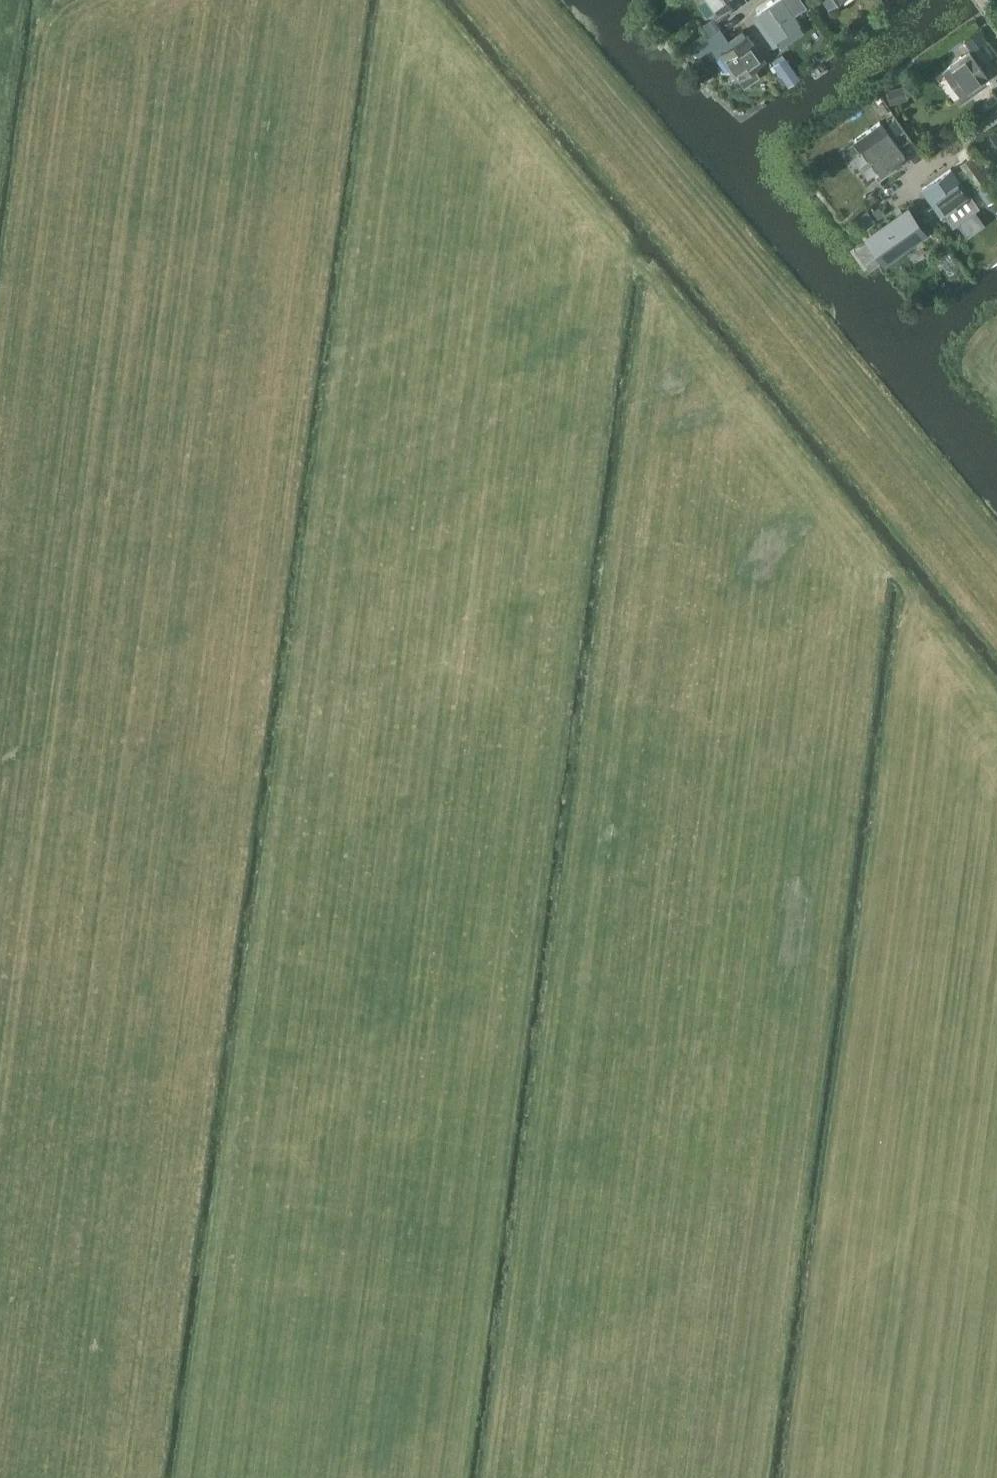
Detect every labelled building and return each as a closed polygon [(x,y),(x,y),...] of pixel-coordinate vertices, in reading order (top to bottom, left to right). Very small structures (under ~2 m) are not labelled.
[(716,9),(712,12),(715,17),(729,7),(731,10),(745,0),(710,0),(716,9)] [(763,30),(764,32),(774,46),(778,43),(775,38),(799,22),(784,0),(776,0),(757,14),(757,15),(754,17),(763,30)] [(972,50),(986,40),(979,30),(965,40),(972,50)] [(738,76),(739,76),(743,82),(748,82),(754,78),(755,73),(751,67),(763,59),(746,34),(730,45),(728,42),(714,51),(717,56),(722,53),(738,76)] [(960,100),(974,90),(971,86),(987,75),(969,50),(945,68),(961,91),(956,95),(960,100)] [(781,74),(793,66),(785,54),(773,63),(781,74)] [(908,98),(905,87),(887,92),(890,103),(908,98)] [(880,121),(856,138),(864,150),(880,172),(875,175),(879,180),(893,170),(890,166),(905,155),(888,132),(880,121)] [(927,185),(923,188),(933,202),(934,204),(944,218),(946,216),(953,225),(979,206),(969,192),(961,181),(952,169),(951,168),(927,185)] [(990,202),(996,197),(996,188),(990,178),(978,186),(990,202)] [(908,209),(868,237),(885,260),(924,232),(908,209)] [(933,233),(938,230),(933,222),(928,226),(933,233)]
